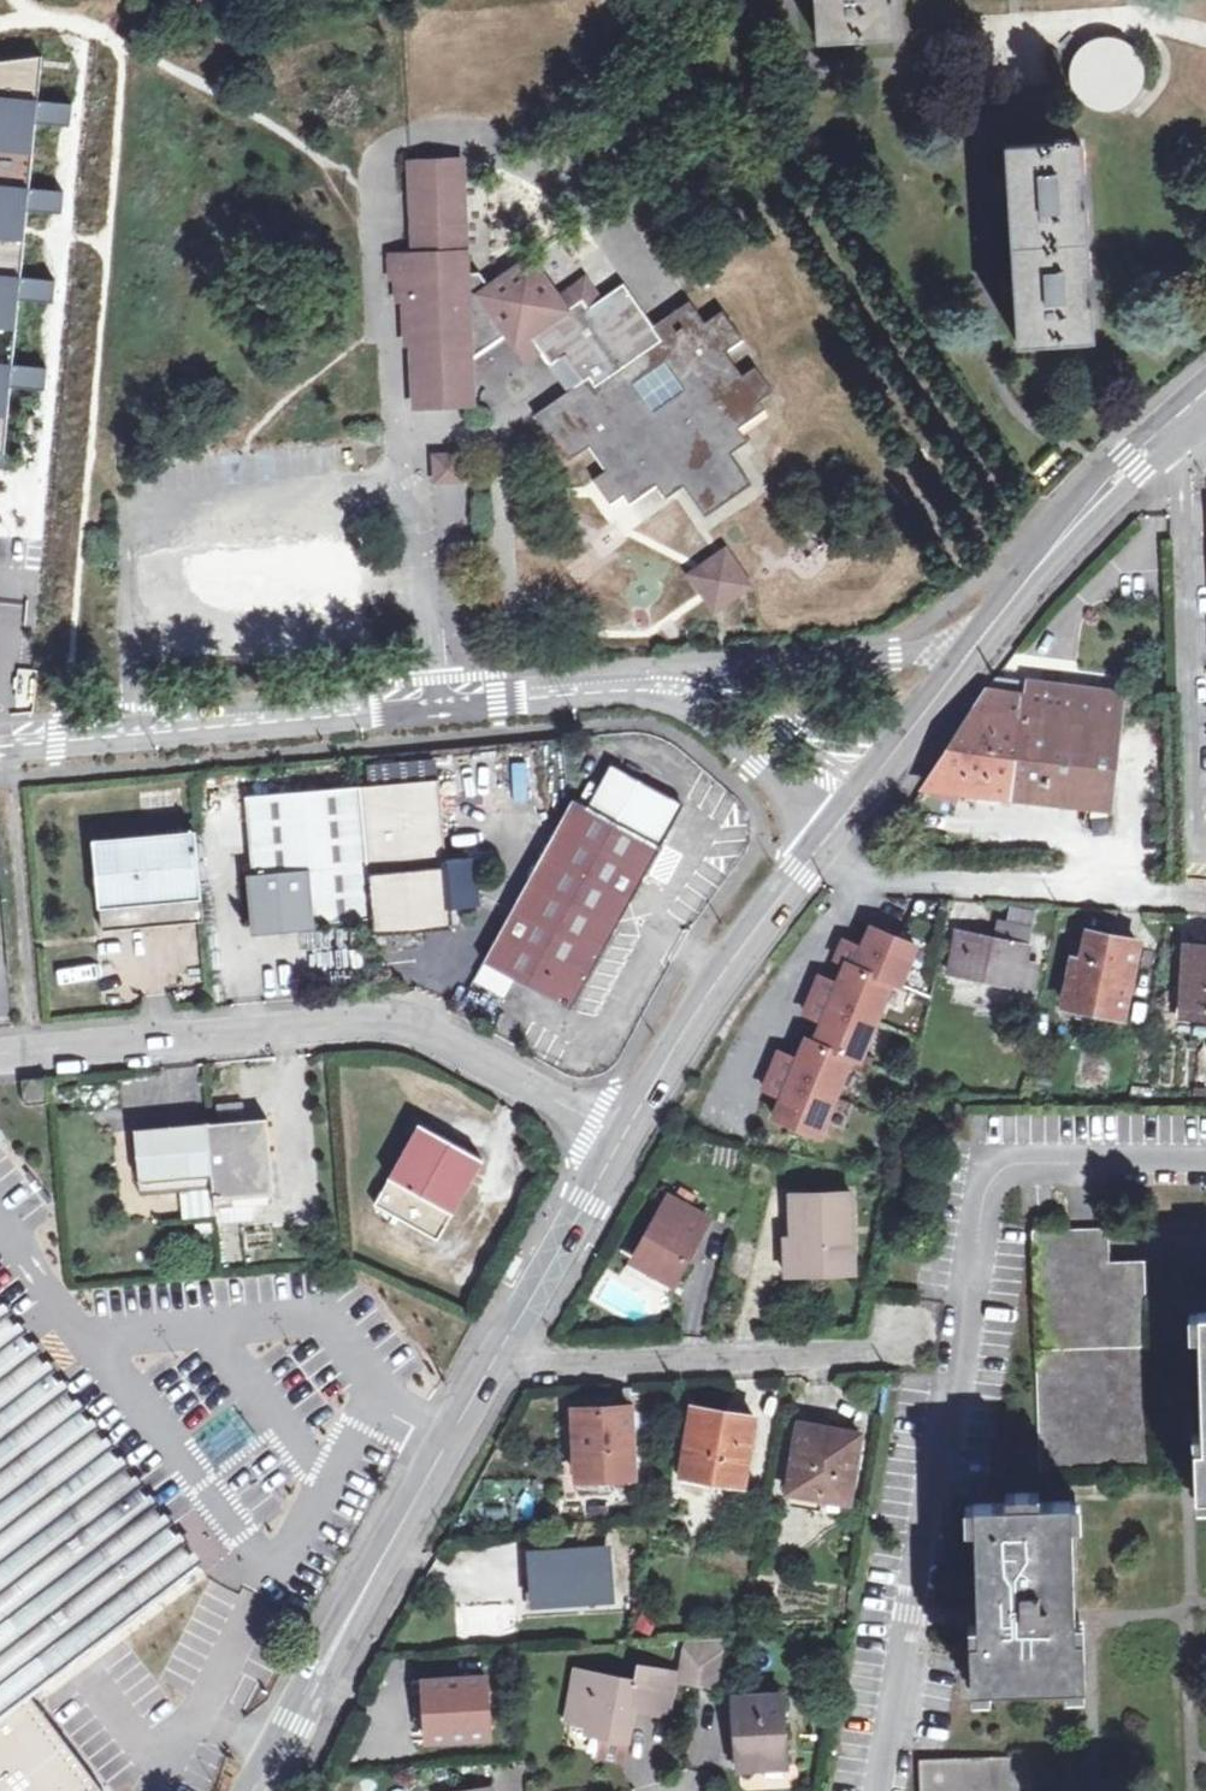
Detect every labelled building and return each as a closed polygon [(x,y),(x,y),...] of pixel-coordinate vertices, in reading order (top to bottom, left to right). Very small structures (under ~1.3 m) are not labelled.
[(819,40),(893,35),(891,1),(885,1),(885,0),(816,0),(819,40)] [(1112,96),(1117,96),(1119,96),(1122,94),(1126,93),(1129,91),(1130,89),(1133,86),(1135,83),(1136,79),(1137,76),(1137,70),(1137,66),(1146,65),(1143,57),(1141,51),(1138,47),(1134,42),(1129,39),(1123,36),(1118,35),(1113,34),(1105,34),(1100,36),(1098,37),(1095,38),(1091,40),(1087,44),(1085,46),(1083,50),(1091,56),(1090,58),(1088,61),(1087,65),(1087,67),(1087,73),(1088,79),(1090,83),(1092,86),(1095,89),(1097,91),(1100,93),(1104,95),(1108,96),(1112,96)] [(19,152),(32,67),(0,62),(0,149),(19,152)] [(1013,245),(1086,244),(1084,206),(1078,207),(1077,176),(1083,175),(1080,141),(1069,141),(1068,136),(1052,137),(1053,142),(1007,145),(1013,245)] [(464,157),(403,159),(406,250),(383,251),(384,279),(391,279),(391,304),(399,304),(406,304),(408,324),(399,324),(400,347),(407,347),(409,410),(474,407),(471,358),(501,337),(521,366),(542,350),(548,360),(560,352),(578,379),(537,410),(569,455),(587,441),(604,465),(593,473),(612,498),(623,490),(630,500),(654,482),(666,498),(685,484),(706,514),(751,484),(730,453),(746,441),(737,429),(764,409),(757,398),(770,388),(753,364),(742,372),(725,348),(741,337),(720,308),(705,319),(689,297),(653,323),(622,280),(600,296),(584,273),(558,293),(529,253),(484,283),(477,272),(468,272),(464,157)] [(16,236),(17,177),(0,177),(0,236),(16,236)] [(1086,244),(1013,245),(1019,342),(1092,338),(1090,304),(1084,304),(1083,274),(1088,273),(1086,244)] [(5,325),(11,271),(0,270),(0,325),(5,325)] [(406,304),(399,304),(399,324),(408,324),(406,304)] [(461,481),(459,451),(428,453),(429,482),(461,481)] [(761,587),(732,547),(692,575),(721,616),(761,587)] [(973,707),(950,748),(1019,759),(1030,682),(997,676),(973,707)] [(1123,693),(1030,682),(1019,759),(950,748),(926,786),(1026,798),(1110,807),(1123,693)] [(527,799),(527,764),(513,764),(513,799),(527,799)] [(544,847),(468,981),(498,996),(509,977),(564,1008),(679,805),(608,765),(597,784),(589,779),(577,801),(571,798),(544,847)] [(361,855),(367,918),(368,933),(447,926),(445,907),(475,904),(471,857),(443,859),(436,778),(356,786),(361,855)] [(361,855),(356,786),(241,798),(247,877),(242,878),(245,925),(240,925),(241,944),(256,943),(256,937),(311,931),(311,923),(367,918),(361,855)] [(95,932),(196,924),(189,833),(88,842),(95,932)] [(949,973),(1032,990),(1037,967),(1026,964),(1034,928),(998,921),(994,940),(959,933),(949,973)] [(845,943),(838,961),(848,965),(893,983),(901,986),(917,947),(872,929),(863,950),(845,943)] [(1082,961),(1073,959),(1063,1002),(1124,1015),(1140,943),(1089,932),(1082,961)] [(1205,1010),(1205,946),(1187,945),(1183,1009),(1205,1010)] [(821,979),(813,997),(877,1022),(893,983),(848,965),(839,987),(821,979)] [(97,1000),(128,995),(125,980),(94,985),(97,1000)] [(877,1022),(813,997),(806,1015),(825,1022),(816,1044),(852,1059),(861,1062),(877,1022)] [(780,1055),(773,1073),(836,1098),(852,1059),(816,1044),(807,1041),(799,1062),(780,1055)] [(836,1098),(773,1073),(766,1090),(784,1098),(775,1120),(820,1137),(836,1098)] [(44,1079),(21,1081),(22,1100),(28,1103),(45,1102),(44,1079)] [(259,1117),(201,1122),(206,1186),(207,1203),(261,1199),(260,1189),(265,1189),(259,1117)] [(135,1193),(206,1186),(201,1122),(131,1128),(135,1193)] [(410,1125),(403,1137),(416,1144),(423,1132),(410,1125)] [(472,1160),(423,1132),(416,1144),(403,1137),(365,1203),(427,1238),(472,1160)] [(794,1197),(796,1222),(796,1225),(797,1243),(802,1242),(803,1278),(854,1276),(851,1195),(794,1197)] [(673,1284),(710,1223),(672,1200),(635,1260),(673,1284)] [(1113,1263),(1111,1228),(1071,1230),(1035,1231),(1042,1469),(1154,1466),(1148,1262),(1113,1263)] [(785,1279),(803,1278),(802,1242),(797,1243),(783,1243),(785,1279)] [(1198,1497),(1205,1497),(1205,1313),(1200,1313),(1205,1447),(1197,1447),(1198,1497)] [(18,1695),(36,1681),(189,1566),(61,1396),(0,1316),(0,1790),(89,1790),(18,1695)] [(684,1469),(710,1474),(709,1479),(747,1486),(758,1418),(695,1407),(684,1469)] [(577,1413),(581,1485),(585,1484),(604,1483),(603,1477),(638,1475),(635,1409),(577,1413)] [(790,1493),(853,1505),(865,1434),(803,1424),(790,1493)] [(979,1643),(971,1644),(972,1693),(1086,1689),(1084,1641),(1076,1641),(1073,1506),(976,1510),(979,1643)] [(537,1603),(578,1600),(577,1587),(614,1584),(611,1550),(534,1556),(537,1603)] [(577,1587),(578,1600),(615,1597),(614,1584),(577,1587)] [(734,1636),(711,1638),(697,1638),(692,1639),(684,1678),(701,1682),(723,1687),(734,1636)] [(564,1716),(586,1720),(600,1723),(599,1731),(591,1766),(615,1771),(631,1702),(662,1709),(671,1670),(637,1664),(633,1678),(575,1667),(564,1716)] [(428,1742),(490,1737),(486,1676),(424,1680),(428,1742)] [(734,1694),(736,1746),(756,1746),(757,1763),(784,1761),(780,1691),(734,1694)] [(600,1723),(586,1720),(585,1729),(599,1731),(600,1723)] [(756,1746),(736,1746),(737,1764),(757,1763),(756,1746)] [(1034,1756),(922,1760),(923,1790),(1035,1790),(1034,1756)]
